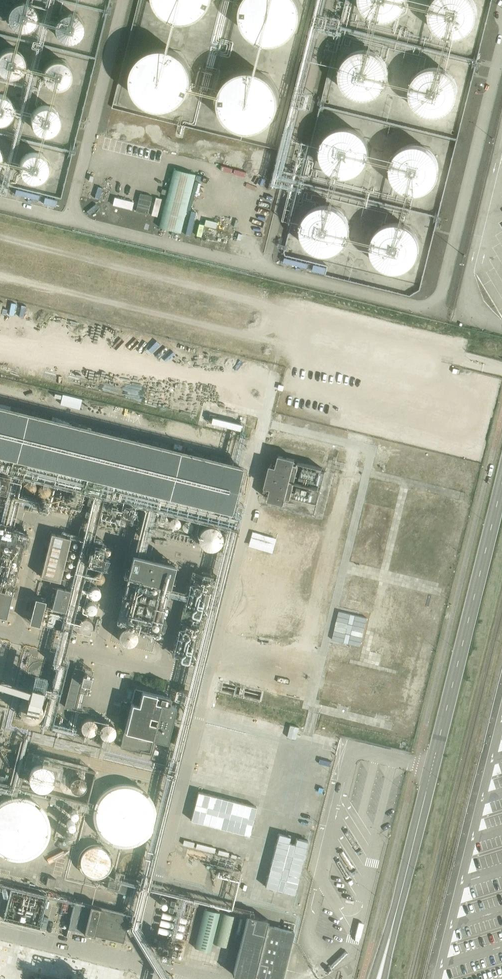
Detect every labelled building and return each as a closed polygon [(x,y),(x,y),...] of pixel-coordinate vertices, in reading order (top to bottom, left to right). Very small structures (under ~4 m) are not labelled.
[(184,23),(192,22),(199,19),(206,14),(211,7),(214,0),(155,0),(155,1),(158,8),(163,14),(169,19),(176,22),(184,23)] [(272,45),(280,44),(287,41),(294,36),(299,30),(302,22),(303,14),(302,6),(299,0),(245,0),(244,1),(242,8),(241,16),(243,23),(246,30),(251,36),(257,41),(264,44),(272,45)] [(370,16),(376,20),(383,22),(390,21),(396,19),(402,15),(406,9),(409,3),(409,0),(361,0),(362,5),(365,11),(370,16)] [(439,34),(445,38),(452,39),(459,39),(465,37),(471,33),(475,27),(478,21),(479,14),(477,7),(474,0),(434,0),(433,2),(430,9),(429,16),(431,23),(434,29),(439,34)] [(10,25),(14,29),(19,31),(24,31),(29,29),(33,26),(36,21),(36,16),(36,12),(34,8),(31,5),(27,3),(23,2),(18,3),(13,5),(9,9),(8,14),(8,20),(10,25)] [(57,35),(61,39),(66,41),(71,41),(76,40),(80,36),(83,32),(84,27),(83,23),(81,19),(78,16),(74,13),(70,12),(65,13),(60,16),(56,20),(55,25),(55,30),(57,35)] [(2,75),(7,77),(12,77),(17,76),(21,72),(23,68),(24,63),(24,59),(22,55),(19,52),(15,49),(11,48),(6,49),(1,52),(0,52),(0,73),(2,75)] [(154,110),(162,111),(170,110),(177,107),(184,102),(189,95),(192,88),(193,80),(192,72),(189,65),(184,58),(177,53),(169,50),(161,49),(153,51),(145,54),(139,60),(134,66),(132,74),(131,81),(133,89),(136,96),(141,102),(147,107),(154,110)] [(345,90),(350,95),(356,99),(363,101),(370,100),(377,98),(382,94),(387,88),(389,82),(390,75),(389,68),(386,62),(381,57),(375,53),(368,52),(361,52),(354,54),(348,58),(344,64),(341,70),(341,77),(342,84),(345,90)] [(45,83),(49,87),(53,89),(58,89),(63,87),(67,84),(70,80),(71,75),(70,71),(68,67),(66,64),(62,61),(58,60),(52,61),(47,63),(44,68),(42,73),(42,78),(45,83)] [(415,108),(420,113),(426,116),(433,118),(440,118),(447,115),(452,111),(457,106),(459,99),(460,92),(459,85),(456,79),(451,74),(445,71),(438,69),(431,69),(424,72),(418,76),(414,81),(411,88),(411,95),(412,101),(415,108)] [(241,131),(249,132),(257,131),(265,128),(271,123),(276,117),(279,109),(280,101),(279,93),(276,86),(271,79),(264,74),(257,71),(248,71),(240,72),(232,76),(226,81),(222,88),(219,95),(219,103),(220,110),(223,117),(228,123),(234,128),(241,131)] [(0,124),(5,122),(9,119),(12,115),(13,109),(12,105),(10,101),(7,98),(4,96),(0,95),(0,124)] [(33,129),(37,133),(42,135),(47,135),(52,133),(56,130),(58,125),(59,120),(59,116),(57,112),(54,109),(50,107),(46,106),(41,107),(36,109),(32,113),(30,118),(31,124),(33,129)] [(326,167),(331,172),(337,176),(344,177),(351,177),(357,175),(363,171),(367,165),(370,159),(371,152),(369,145),(366,138),(361,133),(355,130),(348,128),(341,129),(335,131),(329,135),(325,140),(322,147),(321,154),(323,161),(326,167)] [(396,184),(400,189),(407,192),(413,194),(420,194),(427,191),(433,187),(437,182),(440,175),(440,168),(439,161),(436,155),(431,150),(425,147),(418,145),(411,145),(404,148),(399,152),(394,157),(392,164),(391,171),(392,177),(396,184)] [(22,176),(26,179),(30,181),(36,182),(40,180),(44,177),(47,172),(48,167),(47,163),(45,159),(43,156),(39,154),(35,153),(29,153),(24,156),(21,160),(19,165),(19,171),(22,176)] [(181,231),(195,174),(173,168),(158,226),(181,231)] [(154,194),(141,191),(137,209),(149,212),(154,194)] [(133,208),(134,200),(115,197),(114,205),(133,208)] [(163,198),(157,197),(153,214),(159,215),(163,198)] [(307,246),(312,251),(318,254),(325,256),(332,256),(338,253),(344,249),(348,244),(351,237),(351,230),(350,223),(347,217),(342,212),(336,209),(329,207),(322,207),(316,209),(310,214),(306,219),(303,226),(302,233),(304,239),(307,246)] [(198,210),(194,209),(188,234),(192,235),(198,210)] [(234,217),(228,216),(223,235),(229,237),(234,217)] [(377,262),(382,267),(388,271),(395,272),(402,272),(408,270),(414,266),(418,260),(421,254),(422,247),(420,240),(417,233),(412,228),(406,225),(399,223),(392,224),(386,226),(380,230),(376,235),(373,242),(372,249),(374,256),(377,262)] [(283,257),(282,262),(325,273),(327,267),(283,257)] [(63,394),(62,404),(81,407),(82,397),(63,394)] [(231,513),(242,467),(0,406),(0,455),(231,513)] [(212,417),(210,423),(240,430),(241,425),(212,417)] [(293,465),(295,458),(278,454),(275,465),(269,464),(264,486),(270,488),(267,500),(283,504),(285,498),(289,499),(297,466),(293,465)] [(37,487),(36,483),(34,481),(32,480),(29,479),(27,480),(24,481),(23,484),(22,487),(23,490),(24,492),(27,493),(29,494),(32,493),(34,492),(36,490),(37,487)] [(53,490),(52,487),(51,485),(49,484),(46,483),(43,483),(41,485),(39,487),(38,490),(39,493),(40,495),(42,497),(45,497),(48,497),(50,496),(52,493),(53,490)] [(132,510),(121,507),(118,519),(129,522),(132,510)] [(166,519),(166,517),(164,514),(162,512),(159,512),(156,512),(154,514),(152,516),(151,519),(152,521),(153,524),(155,525),(158,526),(161,526),(164,524),(165,522),(166,519)] [(178,524),(178,522),(177,520),(175,519),(172,518),(170,519),(168,520),(167,522),(167,524),(167,526),(168,528),(170,530),(172,530),(174,530),(176,529),(178,527),(178,524)] [(220,533),(220,532),(220,530),(219,528),(218,526),(216,524),(213,522),(211,521),(208,520),(206,521),(204,521),(202,522),(200,524),(198,526),(197,528),(196,529),(196,532),(196,534),(197,537),(199,540),(201,542),(203,543),(205,544),(208,544),(210,544),(212,543),(214,542),(216,541),(219,537),(219,535),(220,533)] [(193,529),(193,527),(192,525),(190,524),(188,523),(185,523),(184,524),(182,526),(182,528),(182,531),(183,533),(185,534),(187,535),(189,534),(191,533),(193,531),(193,529)] [(6,616),(26,532),(0,525),(0,615),(6,616)] [(69,537),(51,533),(40,577),(59,581),(69,537)] [(175,564),(132,553),(116,621),(127,624),(137,578),(169,586),(175,564)] [(89,554),(87,564),(106,568),(109,559),(89,554)] [(102,580),(102,579),(102,577),(100,576),(99,574),(97,574),(95,574),(93,576),(92,577),(92,579),(92,581),(93,582),(94,584),(96,584),(98,584),(100,583),(101,582),(102,580)] [(205,602),(211,578),(207,577),(208,575),(205,574),(204,576),(196,574),(190,598),(205,602)] [(70,589),(57,586),(52,606),(65,609),(70,589)] [(98,595),(98,593),(97,591),(95,590),(93,590),(92,590),(89,591),(88,593),(88,595),(88,597),(90,598),(91,600),(93,600),(95,600),(97,599),(98,597),(98,595)] [(45,600),(35,597),(30,622),(40,625),(45,600)] [(94,612),(94,610),(93,609),(91,607),(89,607),(88,607),(86,608),(84,609),(84,611),(84,613),(85,615),(87,616),(89,617),(91,617),(92,616),(93,614),(94,612)] [(90,629),(90,628),(90,627),(89,625),(87,624),(85,623),(83,623),(82,624),(80,625),(80,628),(80,630),(81,632),(83,633),(85,633),(86,633),(88,632),(89,630),(90,629)] [(56,637),(56,644),(68,644),(68,628),(57,628),(56,637)] [(135,639),(135,638),(135,636),(134,635),(133,633),(130,631),(127,630),(124,631),(121,633),(120,635),(119,638),(119,642),(121,644),(124,646),(127,647),(130,646),(133,644),(135,642),(135,639)] [(54,671),(54,670),(54,668),(53,666),(51,663),(48,661),(46,660),(44,659),(42,660),(40,660),(37,661),(36,663),(35,664),(34,666),(33,668),(33,670),(34,674),(36,678),(39,680),(43,681),(47,680),(50,679),(52,677),(53,675),(54,673),(54,671)] [(75,668),(65,709),(75,711),(85,670),(75,668)] [(93,677),(84,674),(82,683),(91,686),(93,677)] [(135,689),(120,747),(152,755),(156,739),(169,742),(178,707),(169,705),(171,698),(135,689)] [(46,704),(46,700),(44,697),(43,696),(40,694),(36,693),(34,693),(31,694),(28,696),(27,697),(26,700),(25,702),(25,704),(26,708),(28,711),(29,712),(31,714),(35,715),(37,715),(39,714),(41,713),(43,712),(44,710),(45,708),(46,706),(46,704)] [(96,721),(95,717),(93,715),(92,713),(90,713),(88,712),(85,713),(83,713),(81,715),(79,717),(79,721),(79,724),(81,727),(84,729),(87,729),(90,729),(93,727),(95,724),(96,721)] [(116,726),(117,726),(116,723),(114,720),(111,718),(109,717),(105,718),(102,720),(100,722),(99,726),(100,729),(102,732),(105,734),(108,735),(111,734),(114,732),(116,729),(116,726)] [(53,777),(53,776),(52,774),(52,772),(50,769),(49,767),(47,766),(44,765),(41,764),(39,764),(35,765),(33,767),(31,768),(29,772),(28,774),(28,777),(29,781),(31,784),(33,786),(35,787),(37,788),(39,789),(42,789),(44,788),(46,787),(49,785),(50,783),(52,781),(52,779),(53,777)] [(90,785),(90,782),(89,779),(87,776),(85,774),(83,772),(81,771),(77,770),(75,770),(73,770),(69,771),(66,773),(64,774),(62,777),(61,779),(60,782),(60,785),(60,788),(61,791),(63,794),(65,796),(68,798),(70,799),(73,800),(76,800),(77,800),(81,799),(83,797),(86,795),(87,793),(89,791),(90,788),(90,785)] [(0,776),(0,792),(7,794),(8,788),(8,787),(10,778),(0,776)] [(155,813),(155,812),(155,806),(153,801),(150,796),(147,791),(142,788),(137,785),(132,783),(127,783),(121,783),(116,785),(110,787),(106,791),(102,796),(99,800),(97,805),(97,812),(97,817),(99,823),(101,828),(104,832),(107,834),(110,837),(114,839),(120,841),(125,842),(130,841),(136,840),(142,837),(146,834),(150,829),(153,824),(155,819),(155,813)] [(49,825),(49,819),(47,814),(44,808),(40,804),(37,801),(32,798),(27,796),(21,796),(13,796),(9,798),(4,800),(0,804),(0,846),(3,849),(7,852),(11,853),(15,854),(18,854),(25,854),(30,853),(33,852),(36,850),(40,847),(43,843),(47,838),(49,831),(49,826),(49,825)] [(279,834),(265,886),(294,894),(308,841),(296,838),(295,844),(289,842),(290,837),(279,834)] [(112,860),(112,857),(111,854),(109,852),(107,849),(105,847),(102,846),(99,845),(96,845),(94,845),(90,846),(88,848),(86,850),(85,852),(83,854),(82,857),(82,860),(83,864),(83,866),(85,869),(87,871),(90,873),(92,874),(95,875),(98,875),(103,874),(105,872),(108,870),(109,868),(111,866),(112,863),(112,860)] [(144,863),(144,860),(143,858),(141,856),(138,853),(136,853),(134,852),(132,853),(130,853),(127,856),(125,859),(124,863),(125,866),(126,868),(127,870),(130,872),(132,872),(134,873),(137,872),(139,871),(141,870),(142,868),(143,867),(144,863)] [(136,883),(119,878),(110,876),(107,888),(133,895),(136,883)] [(2,918),(41,925),(48,892),(9,884),(2,918)] [(87,904),(75,901),(68,928),(123,942),(129,916),(103,910),(104,906),(88,902),(87,904)] [(204,909),(195,948),(210,952),(220,912),(204,909)] [(222,913),(215,943),(229,947),(236,917),(222,913)] [(233,974),(252,978),(253,978),(255,974),(273,978),(282,978),(284,971),(294,931),(267,925),(268,919),(247,914),(247,916),(233,973),(233,974)] [(1,971),(3,963),(0,963),(0,978),(41,978),(1,971)]
